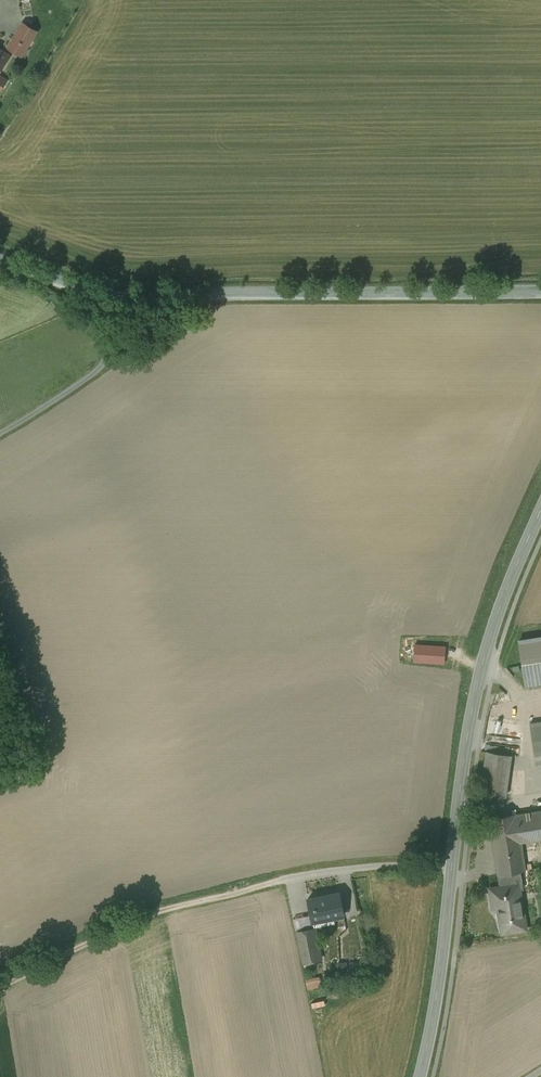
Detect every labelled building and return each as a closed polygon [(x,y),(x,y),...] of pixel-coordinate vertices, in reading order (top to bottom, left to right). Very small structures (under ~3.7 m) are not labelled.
[(37,31),(23,23),(8,47),(21,55),(37,31)] [(9,55),(0,50),(0,70),(9,55)] [(519,640),(526,685),(540,683),(540,637),(519,640)] [(446,647),(417,645),(416,661),(445,663),(446,647)] [(530,724),(537,768),(540,767),(540,722),(530,724)] [(511,755),(487,751),(481,798),(505,796),(511,755)] [(516,814),(520,842),(540,839),(540,810),(516,814)] [(516,814),(490,818),(498,874),(499,874),(511,872),(511,873),(521,871),(521,870),(525,870),(520,842),(516,814)] [(521,871),(511,873),(514,888),(519,887),(519,890),(524,889),(521,871)] [(511,873),(511,872),(499,874),(501,887),(491,889),(494,907),(498,906),(503,932),(525,928),(519,890),(519,887),(514,888),(511,873)] [(339,892),(308,898),(313,920),(343,914),(339,892)] [(296,927),(303,926),(303,927),(310,926),(308,914),(294,917),(296,927)] [(315,926),(296,930),(300,951),(319,947),(315,926)] [(321,975),(307,978),(309,988),(323,985),(321,975)]
